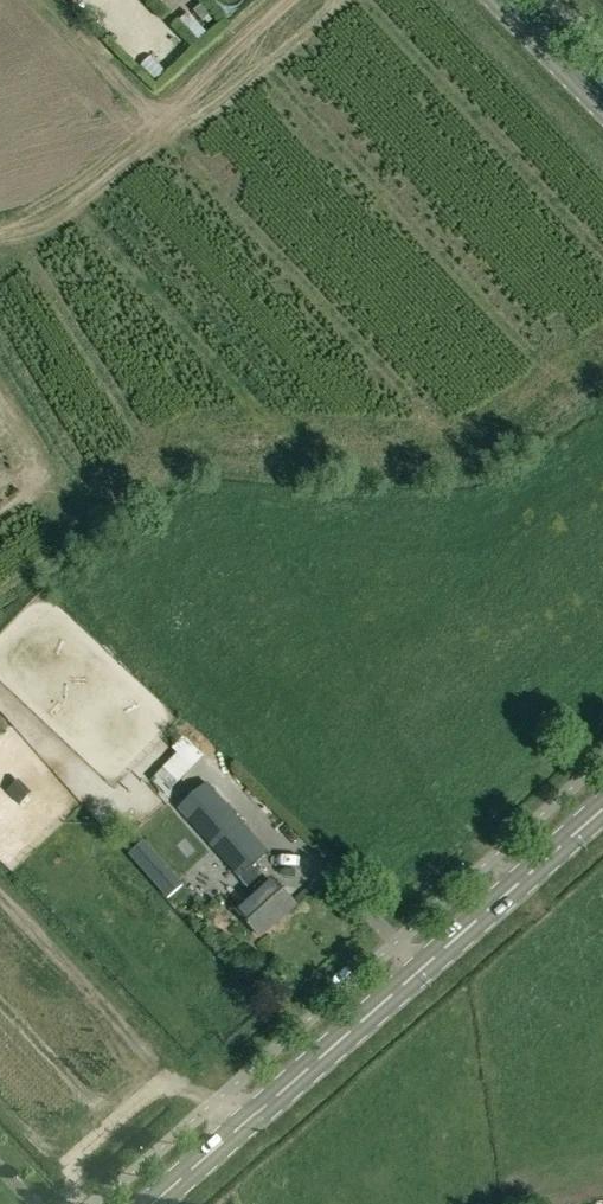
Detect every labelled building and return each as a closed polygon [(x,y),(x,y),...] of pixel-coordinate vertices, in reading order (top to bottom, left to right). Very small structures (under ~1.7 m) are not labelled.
[(178,754),(164,768),(179,782),(203,757),(204,758),(225,777),(235,766),(204,738),(194,748),(184,738),(173,749),(178,754)] [(207,784),(178,809),(240,879),(254,894),(237,909),(225,896),(207,912),(238,947),(255,932),(259,937),(295,906),(271,879),(270,880),(256,864),(268,853),(207,784)]
